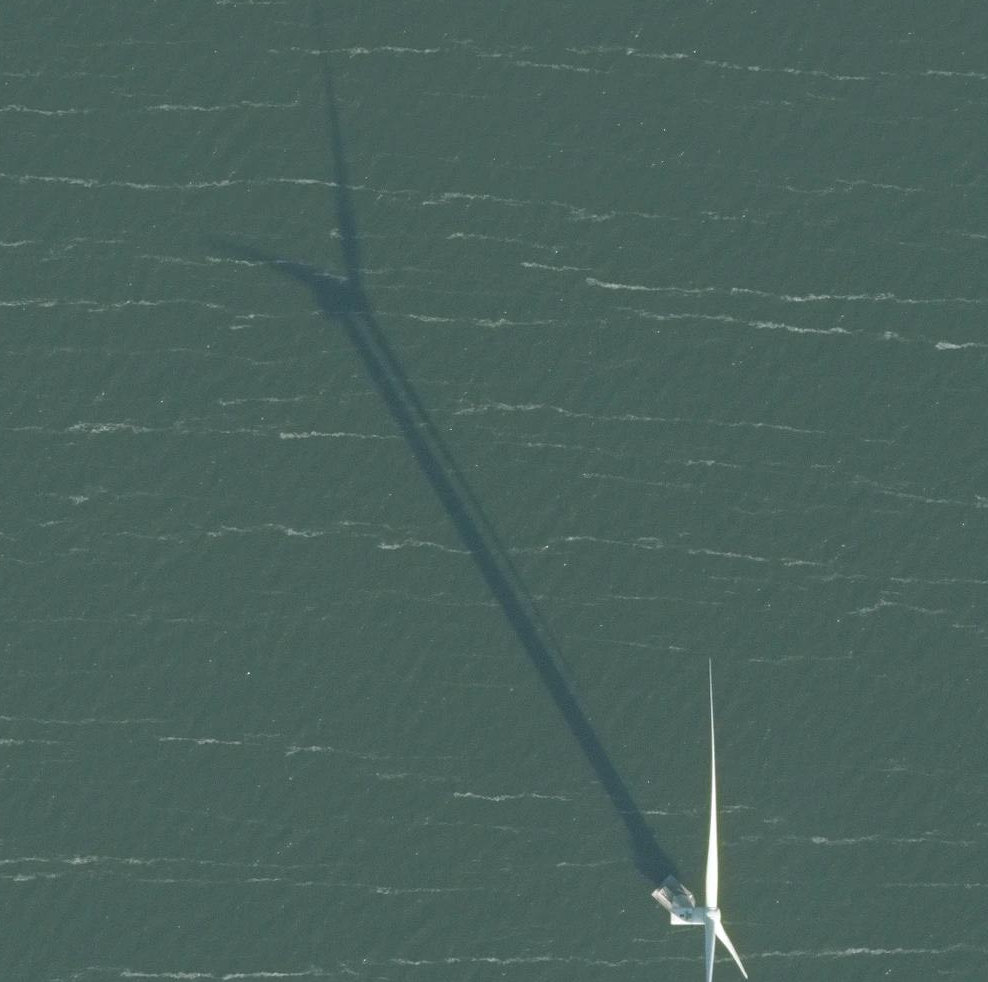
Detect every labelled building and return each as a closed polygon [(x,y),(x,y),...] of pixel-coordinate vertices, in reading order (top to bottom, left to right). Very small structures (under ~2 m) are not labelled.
[(668,900),(667,903),(667,906),(668,908),(670,910),(671,912),(675,913),(678,913),(681,912),(682,910),(684,908),(685,905),(685,903),(684,900),(682,898),(679,896),(677,895),(674,895),(672,896),(670,898),(668,900)]
